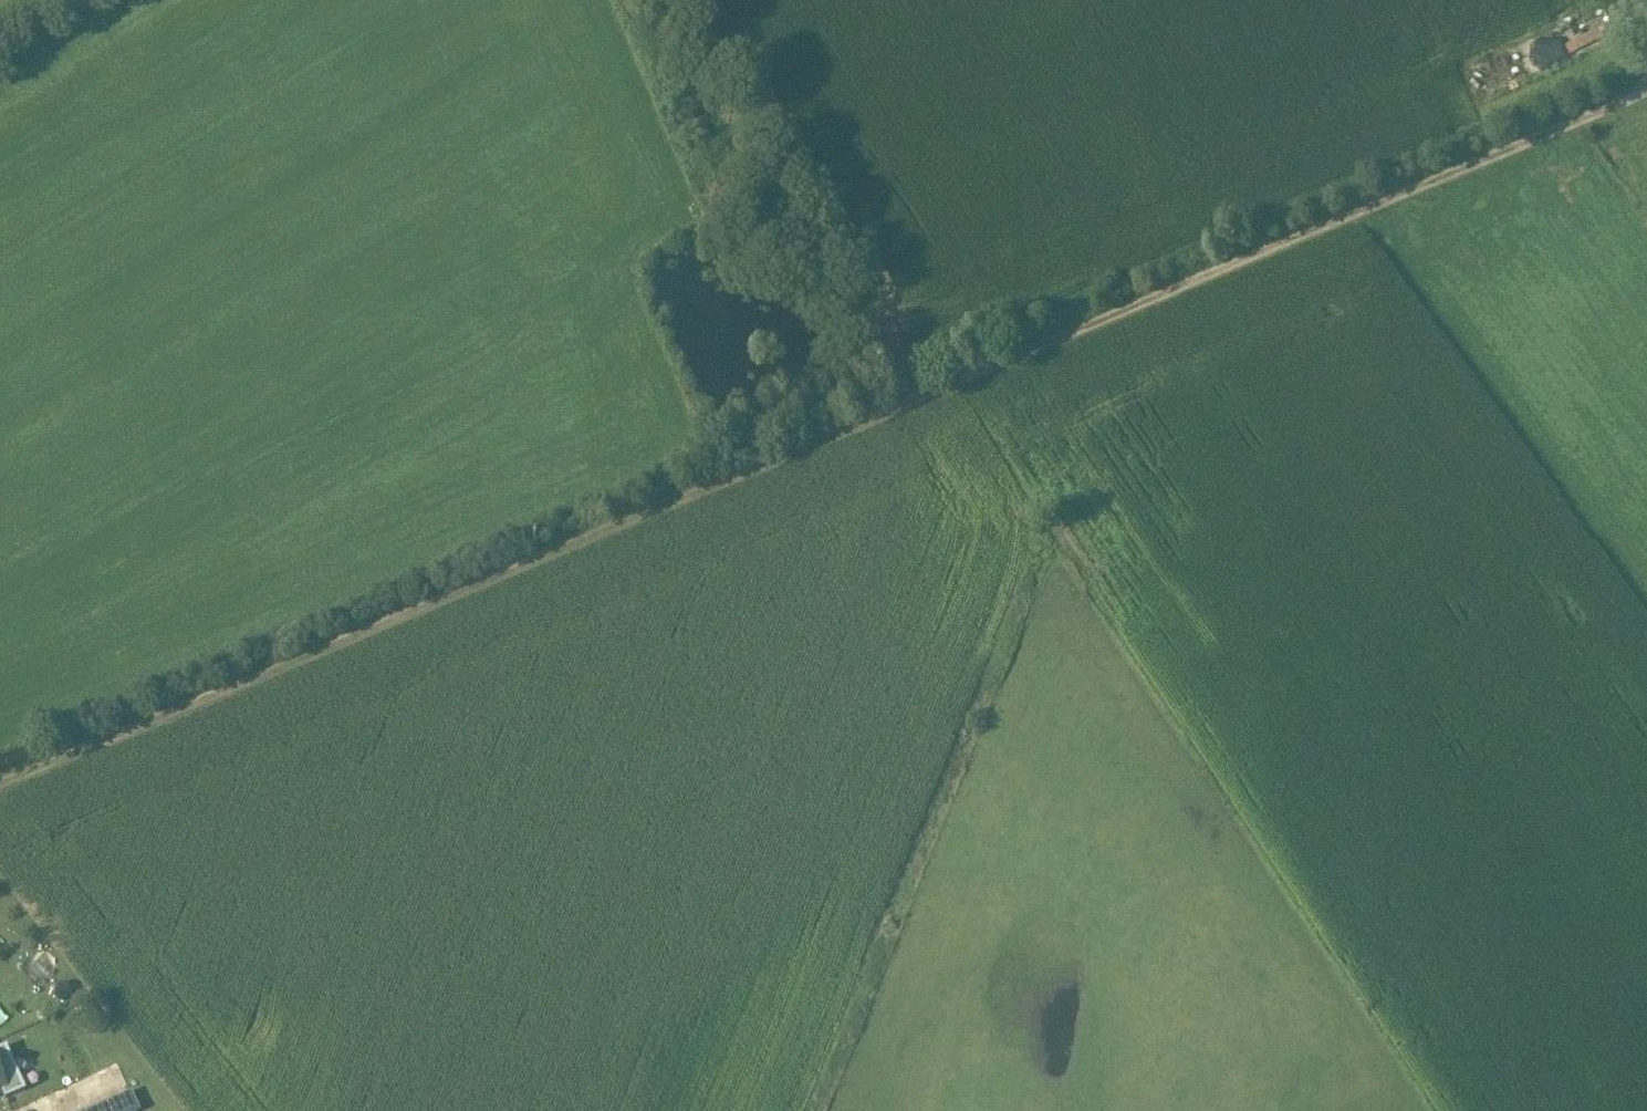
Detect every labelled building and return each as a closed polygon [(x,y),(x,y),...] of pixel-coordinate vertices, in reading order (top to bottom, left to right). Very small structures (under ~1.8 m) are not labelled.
[(1,1094),(5,1101),(25,1092),(6,1048),(0,1051),(0,1094),(1,1094)] [(60,1110),(135,1110),(122,1083),(60,1110)]
